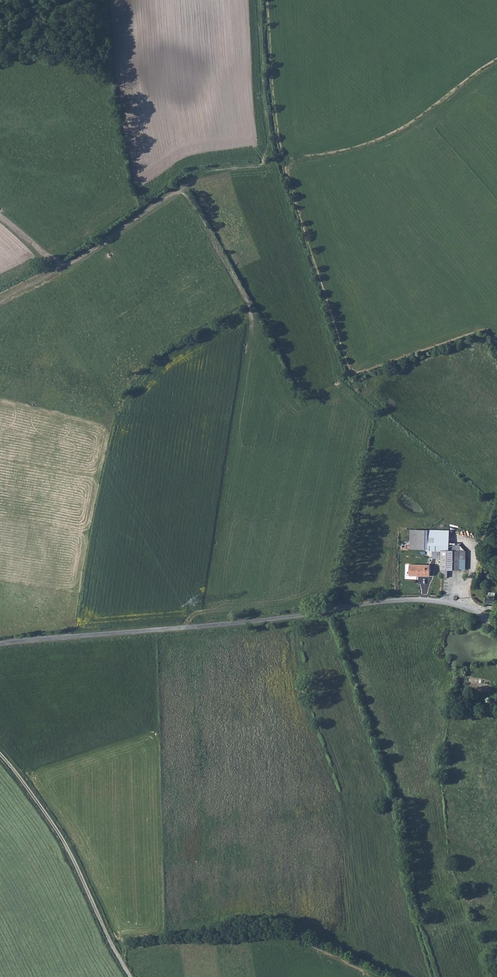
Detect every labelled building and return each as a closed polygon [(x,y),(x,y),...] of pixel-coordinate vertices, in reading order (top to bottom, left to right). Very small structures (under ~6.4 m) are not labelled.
[(425,546),(427,526),(411,525),(410,544),(425,546)] [(442,549),(442,542),(428,541),(427,548),(432,549),(431,556),(439,556),(440,549),(442,549)] [(461,544),(442,542),(442,549),(460,551),(461,544)] [(442,549),(440,568),(459,570),(459,567),(459,561),(460,551),(442,549)] [(431,573),(432,561),(410,560),(410,572),(431,573)]
